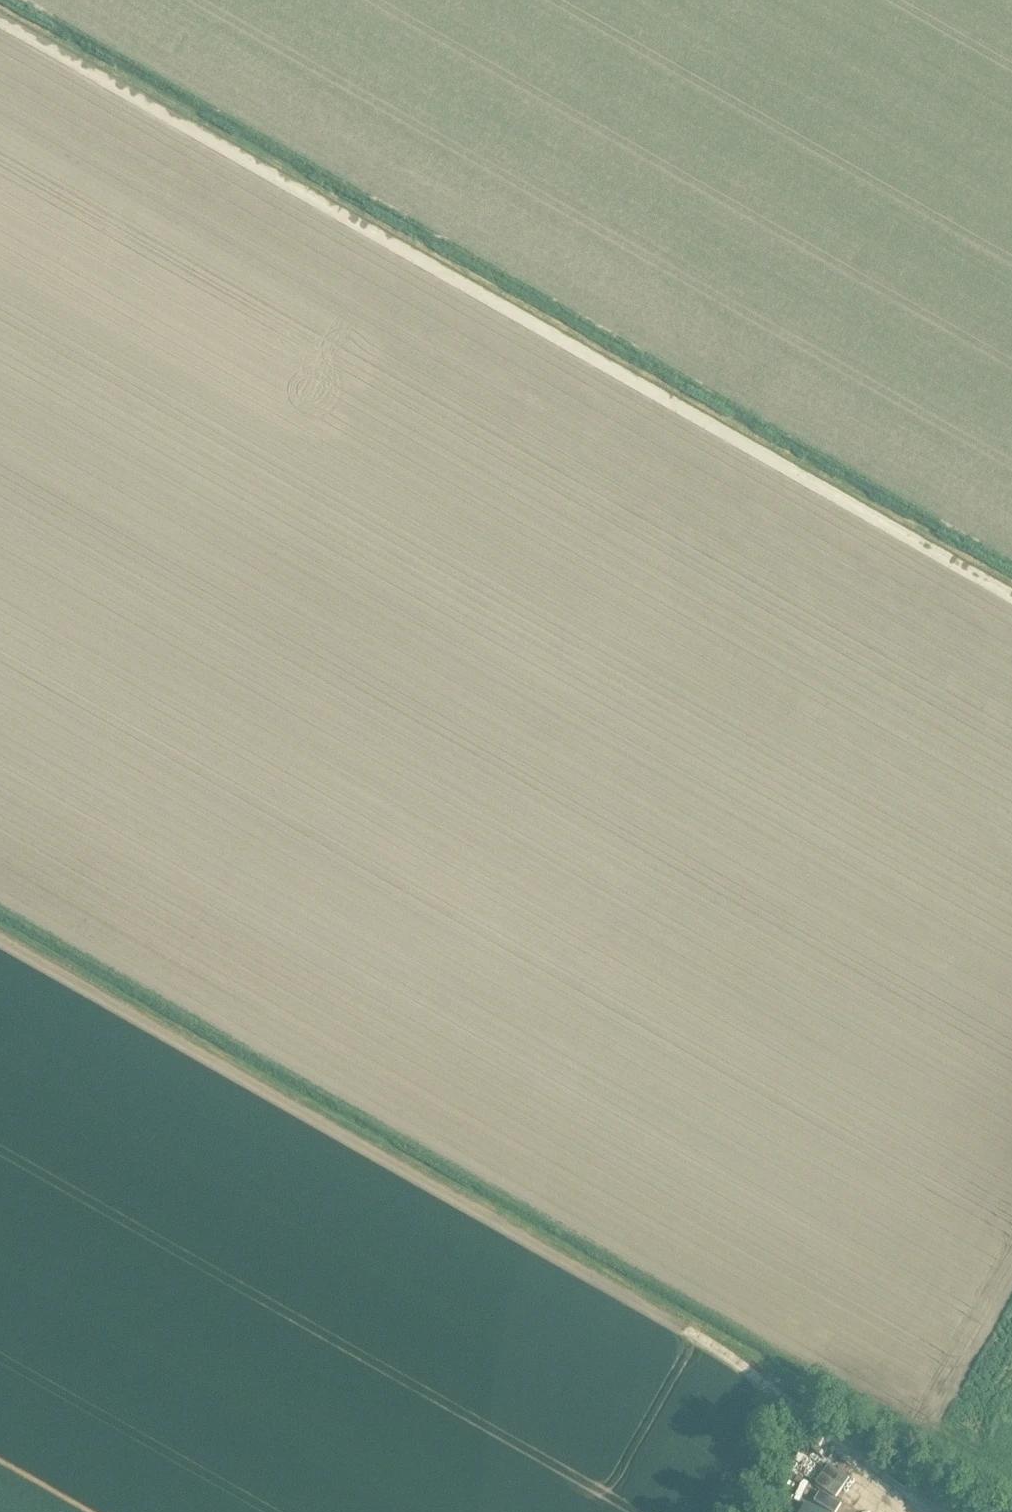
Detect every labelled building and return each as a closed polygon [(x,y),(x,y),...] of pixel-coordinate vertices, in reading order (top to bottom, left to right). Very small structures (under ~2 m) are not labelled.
[(800,1511),(825,1511),(806,1502),(800,1511)]
